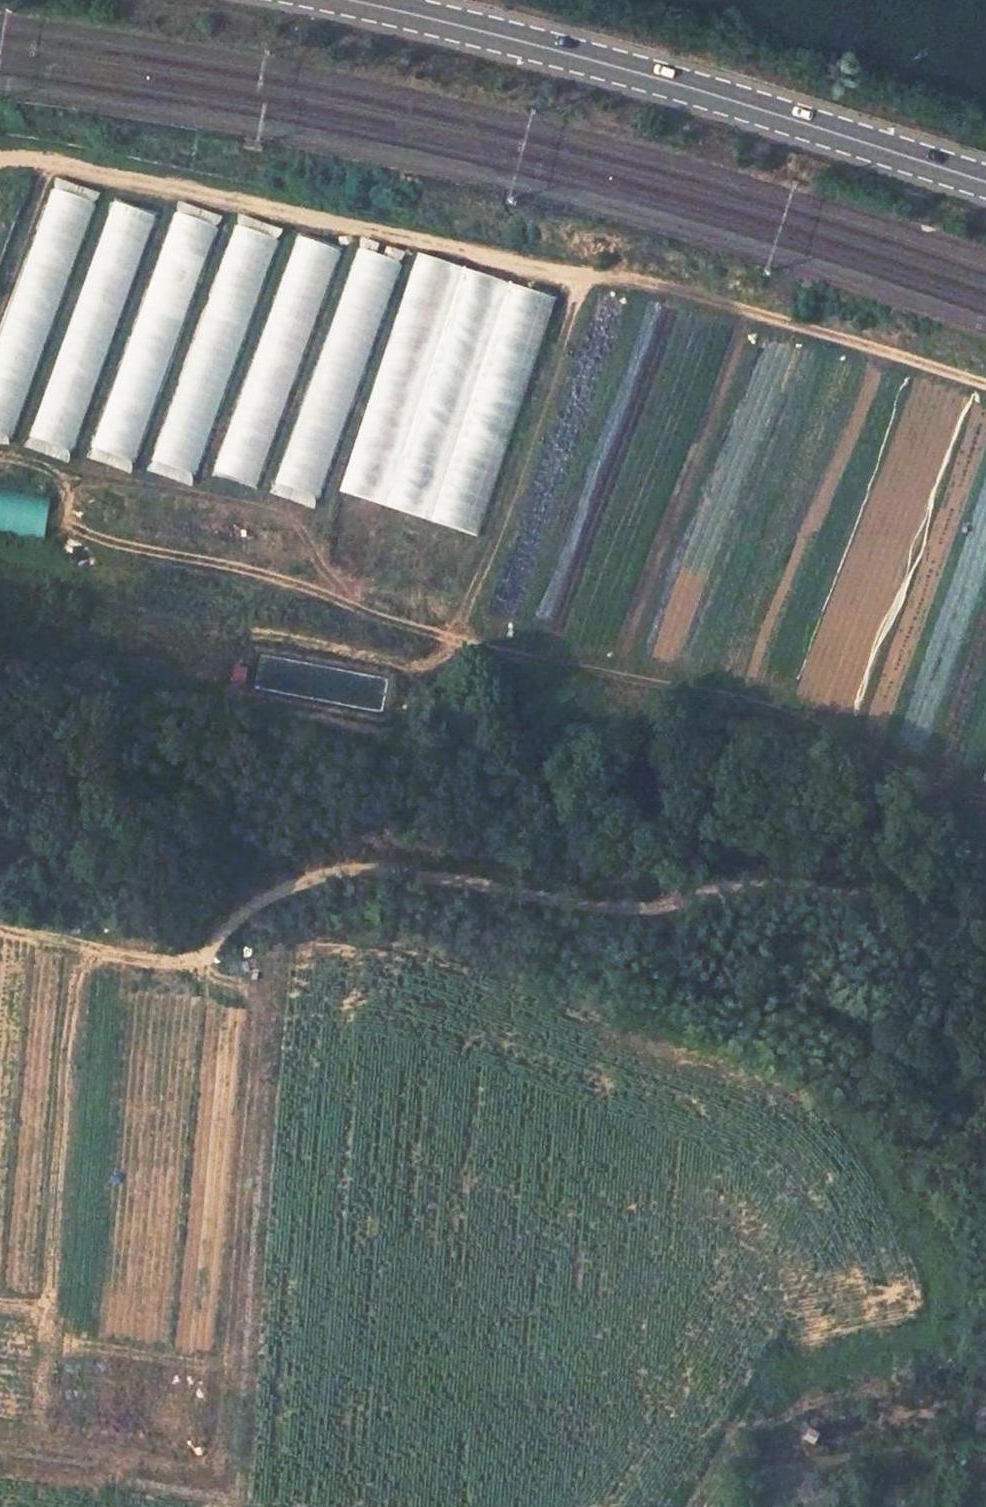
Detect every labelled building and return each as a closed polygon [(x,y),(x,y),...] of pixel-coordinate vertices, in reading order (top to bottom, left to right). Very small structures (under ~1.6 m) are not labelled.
[(17,440),(94,200),(52,187),(0,349),(0,435),(17,440)] [(80,456),(150,212),(109,201),(39,445),(80,456)] [(175,210),(95,460),(136,473),(215,223),(175,210)] [(235,223),(157,463),(199,477),(277,237),(235,223)] [(297,225),(219,485),(261,498),(338,238),(324,234),(325,233),(297,225)] [(276,495),(317,509),(401,260),(360,247),(276,495)] [(414,254),(346,497),(486,535),(554,293),(414,254)] [(53,494),(0,489),(0,531),(50,536),(53,494)] [(974,1133),(960,1138),(963,1146),(977,1139),(974,1133)] [(980,1145),(967,1151),(974,1164),(985,1158),(980,1145)] [(821,1435),(811,1428),(803,1439),(814,1445),(821,1435)]
